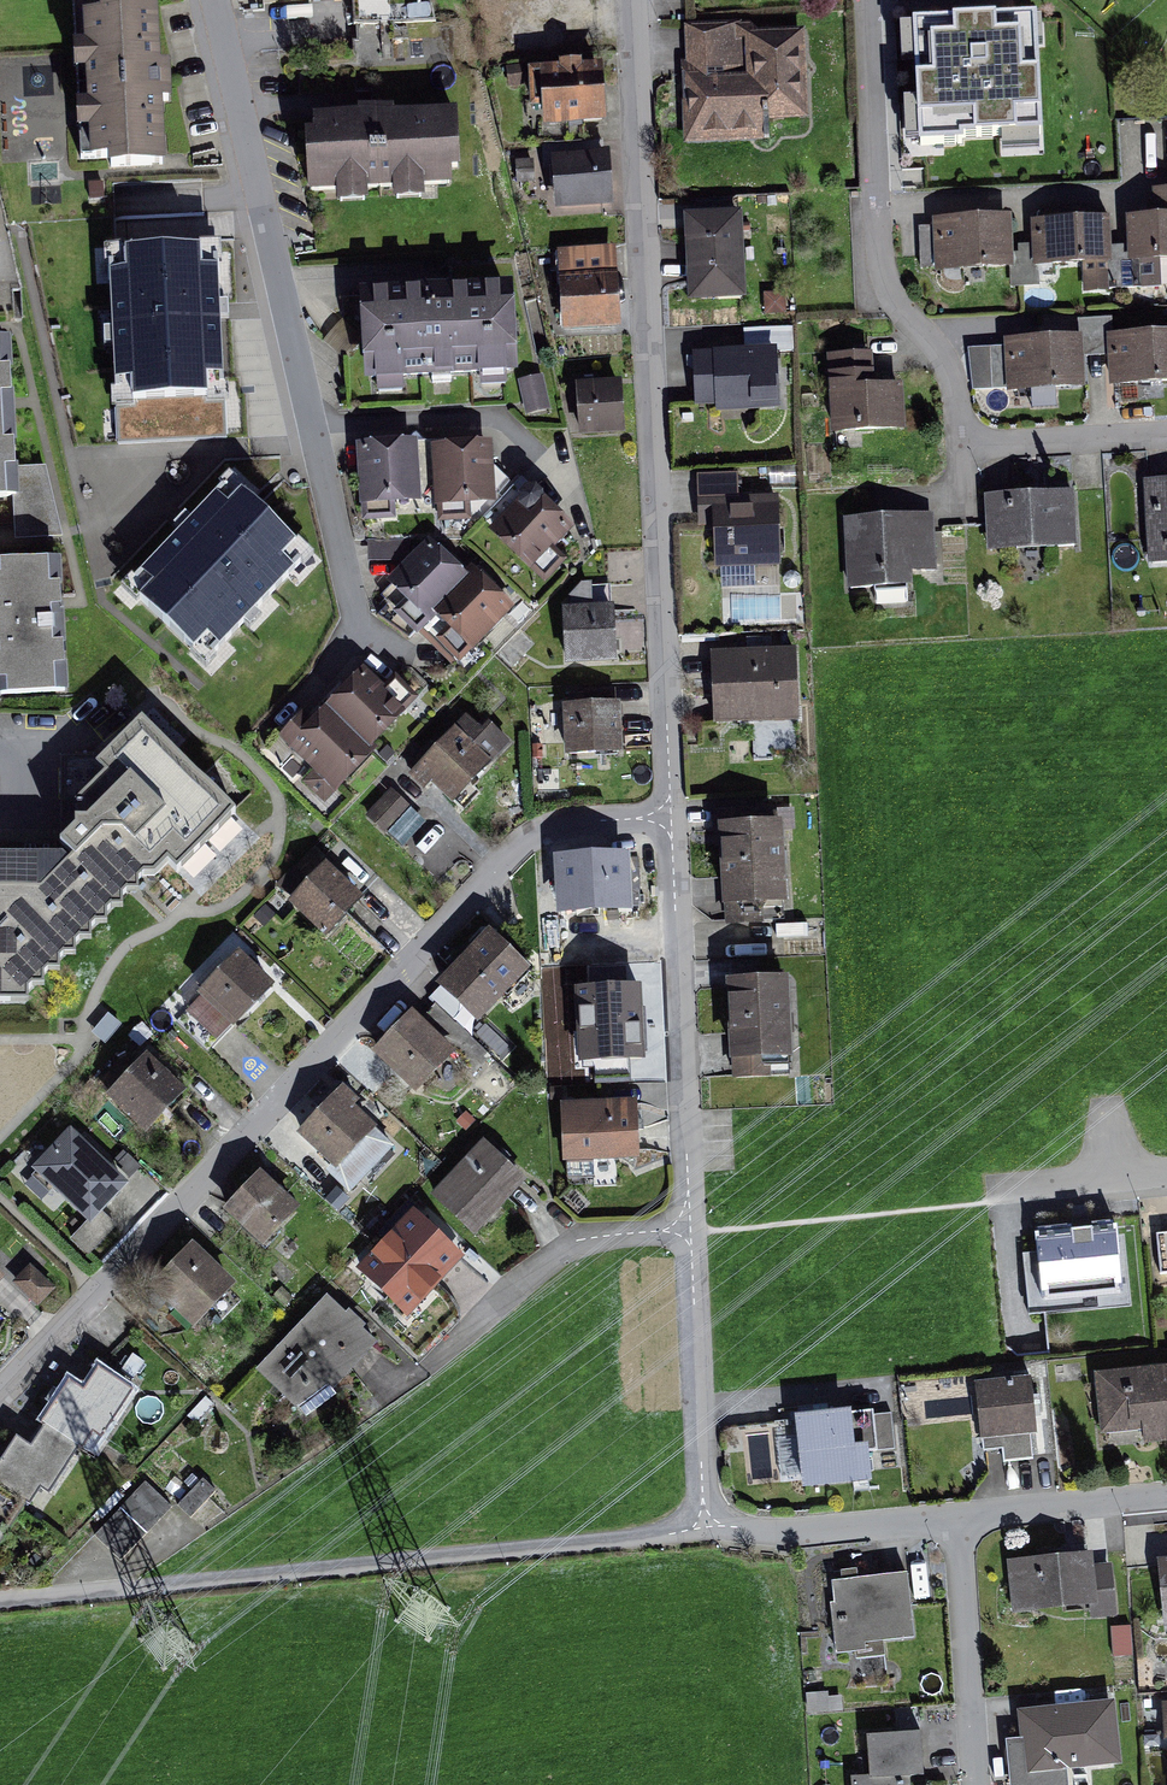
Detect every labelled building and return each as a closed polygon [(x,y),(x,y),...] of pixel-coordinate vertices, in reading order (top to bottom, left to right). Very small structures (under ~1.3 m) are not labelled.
[(79,158),(110,157),(110,167),(162,164),(159,101),(168,101),(167,68),(158,68),(154,5),(144,5),(143,0),(72,0),(79,158)] [(690,75),(694,149),(770,146),(769,131),(811,129),(807,38),(770,40),(770,27),(697,30),(699,75),(690,75)] [(913,33),(918,157),(1038,152),(1033,28),(913,33)] [(538,126),(606,125),(605,71),(537,72),(538,126)] [(913,97),(902,97),(902,143),(913,144),(913,97)] [(316,188),(457,182),(454,113),(313,119),(316,188)] [(560,210),(614,208),(611,152),(558,154),(560,210)] [(1138,261),(1166,260),(1166,191),(1156,192),(1158,221),(1136,222),(1138,261)] [(688,295),(744,293),(742,218),(685,220),(688,295)] [(936,220),(937,269),(1012,266),(1010,218),(936,220)] [(1033,224),(1034,262),(1109,260),(1108,221),(1033,224)] [(101,255),(110,443),(218,438),(208,249),(101,255)] [(556,254),(559,334),(617,332),(613,252),(556,254)] [(513,377),(509,287),(361,294),(365,384),(513,377)] [(785,294),(765,294),(766,313),(785,313),(785,294)] [(1114,337),(1117,382),(1166,379),(1166,334),(1114,337)] [(21,497),(16,339),(0,340),(0,497),(21,497)] [(1008,342),(1010,390),(1083,387),(1080,339),(1008,342)] [(993,389),(991,345),(969,346),(971,390),(993,389)] [(717,408),(780,405),(777,352),(714,355),(717,408)] [(840,432),(899,430),(897,382),(874,383),(873,358),(832,359),(832,381),(823,382),(824,422),(840,421),(840,432)] [(542,375),(519,381),(527,417),(551,412),(542,375)] [(582,395),(585,440),(627,438),(625,392),(582,395)] [(364,502),(420,499),(416,444),(361,448),(364,502)] [(442,502),(490,500),(487,446),(439,449),(442,502)] [(530,492),(493,533),(533,569),(569,528),(530,492)] [(988,499),(991,550),(1075,545),(1072,495),(988,499)] [(715,500),(716,561),(774,560),(774,499),(715,500)] [(138,602),(196,661),(301,559),(242,500),(138,602)] [(1145,568),(1166,566),(1166,502),(1139,504),(1145,568)] [(935,515),(841,519),(843,577),(937,574),(935,515)] [(388,584),(465,657),(509,610),(432,537),(388,584)] [(0,577),(0,708),(77,702),(67,572),(0,577)] [(564,612),(566,664),(614,662),(613,610),(564,612)] [(714,724),(796,720),(793,654),(711,658),(714,724)] [(290,752),(333,790),(404,711),(362,673),(290,752)] [(567,753),(623,750),(620,707),(564,711),(567,753)] [(170,865),(178,872),(237,812),(142,720),(97,767),(105,776),(77,806),(78,830),(61,844),(75,857),(79,861),(101,838),(140,876),(161,875),(170,865)] [(419,769),(454,801),(507,745),(487,726),(469,746),(454,732),(419,769)] [(369,815),(386,832),(408,810),(392,793),(369,815)] [(719,825),(723,904),(787,901),(784,822),(719,825)] [(24,1001),(26,991),(140,876),(101,838),(79,861),(75,857),(69,863),(62,856),(0,856),(0,1001),(24,1001)] [(574,860),(576,911),(629,908),(626,857),(574,860)] [(326,862),(288,903),(328,940),(366,899),(326,862)] [(492,932),(438,992),(477,1027),(531,967),(492,932)] [(239,951),(199,995),(237,1029),(277,985),(239,951)] [(727,985),(731,1062),(789,1060),(786,983),(727,985)] [(574,991),(575,1039),(628,1038),(626,989),(574,991)] [(413,1013),(372,1055),(415,1095),(455,1053),(413,1013)] [(148,1059),(107,1100),(142,1135),(184,1093),(148,1059)] [(299,1137),(333,1169),(376,1124),(343,1092),(299,1137)] [(562,1107),(563,1160),(637,1159),(636,1105),(562,1107)] [(73,1129),(34,1170),(91,1223),(130,1181),(73,1129)] [(486,1143),(435,1195),(478,1236),(529,1184),(486,1143)] [(266,1172),(229,1212),(268,1248),(305,1208),(266,1172)] [(415,1216),(361,1277),(408,1319),(463,1258),(415,1216)] [(1087,1226),(1026,1233),(1034,1312),(1130,1303),(1122,1223),(1087,1226)] [(1156,1234),(1161,1276),(1166,1275),(1166,1233),(1156,1234)] [(153,1284),(192,1326),(237,1284),(198,1242),(153,1284)] [(34,1266),(12,1287),(35,1311),(57,1290),(34,1266)] [(331,1298),(260,1371),(298,1406),(345,1383),(380,1343),(331,1298)] [(1103,1437),(1145,1433),(1146,1445),(1166,1443),(1166,1370),(1097,1378),(1103,1437)] [(24,1505),(39,1515),(85,1439),(101,1448),(134,1393),(98,1371),(84,1394),(68,1384),(32,1442),(16,1432),(0,1458),(0,1544),(24,1505)] [(976,1387),(982,1437),(1035,1431),(1029,1381),(976,1387)] [(799,1420),(806,1490),(877,1483),(874,1456),(889,1455),(885,1412),(799,1420)] [(782,1474),(802,1473),(800,1439),(781,1440),(782,1474)] [(204,1475),(176,1502),(191,1517),(219,1490),(204,1475)] [(151,1480),(123,1508),(145,1530),(173,1502),(151,1480)] [(121,1511),(94,1539),(116,1561),(143,1533),(121,1511)] [(1004,1564),(1008,1611),(1092,1604),(1089,1569),(1088,1557),(1047,1560),(1004,1564)] [(1163,1624),(1166,1623),(1166,1562),(1159,1563),(1163,1624)] [(1114,1567),(1089,1569),(1092,1604),(1093,1616),(1117,1614),(1114,1567)] [(833,1587),(840,1646),(916,1638),(913,1608),(910,1579),(833,1587)] [(1131,1626),(1111,1627),(1113,1657),(1132,1656),(1131,1626)] [(1013,1784),(1112,1784),(1103,1703),(1023,1711),(1026,1739),(1009,1740),(1013,1784)] [(850,1784),(913,1784),(913,1779),(946,1776),(943,1735),(915,1738),(871,1741),(874,1783),(850,1784)]
